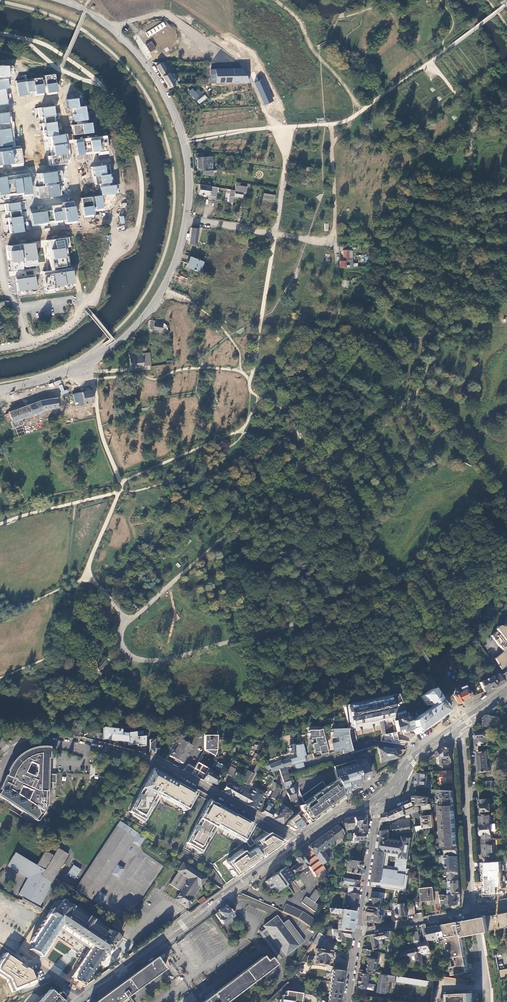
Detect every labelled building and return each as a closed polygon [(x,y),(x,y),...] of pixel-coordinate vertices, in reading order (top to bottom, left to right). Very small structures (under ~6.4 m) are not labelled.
[(164,22),(145,33),(148,37),(166,26),(164,22)] [(150,42),(145,46),(149,53),(155,50),(150,42)] [(165,63),(160,63),(154,66),(161,77),(166,73),(171,74),(165,63)] [(7,89),(11,88),(8,69),(0,69),(0,90),(7,89)] [(242,69),(211,69),(210,83),(248,82),(250,82),(242,69)] [(161,77),(167,88),(173,84),(178,84),(174,77),(177,77),(176,74),(171,74),(166,73),(161,77)] [(16,98),(58,93),(55,78),(14,82),(16,98)] [(264,79),(255,82),(265,105),(274,101),(264,79)] [(192,88),(188,91),(195,99),(203,94),(198,89),(195,91),(192,88)] [(7,89),(0,90),(0,104),(9,103),(7,89)] [(205,94),(196,100),(199,104),(207,98),(205,94)] [(76,99),(66,100),(68,108),(74,106),(75,114),(72,115),(72,121),(86,120),(84,107),(78,108),(76,99)] [(47,156),(49,166),(69,163),(68,154),(70,154),(66,134),(60,135),(56,107),(35,109),(36,117),(41,116),(43,138),(48,137),(51,156),(47,156)] [(23,172),(10,110),(0,112),(0,175),(23,172)] [(90,123),(71,125),(72,135),(91,132),(90,123)] [(108,135),(73,140),(76,156),(98,153),(98,157),(110,155),(108,135)] [(195,158),(196,170),(211,169),(211,157),(203,158),(195,158)] [(339,172),(353,172),(353,163),(339,163),(339,172)] [(106,165),(93,166),(95,183),(108,182),(106,165)] [(311,168),(290,165),(289,171),(293,172),(293,171),(311,174),(311,168)] [(33,178),(36,198),(63,194),(59,174),(33,178)] [(20,194),(21,197),(33,195),(29,176),(0,179),(0,196),(20,194)] [(238,184),(235,183),(234,191),(233,197),(241,198),(242,192),(244,193),(245,187),(238,186),(238,184)] [(101,188),(102,196),(115,195),(118,194),(117,185),(101,188)] [(199,185),(197,195),(215,198),(216,190),(218,191),(218,188),(199,185)] [(228,202),(232,202),(233,197),(234,191),(226,189),(225,197),(229,198),(228,202)] [(261,200),(272,202),(273,196),(262,194),(261,200)] [(102,196),(105,209),(110,208),(114,205),(116,200),(115,195),(102,196)] [(81,200),(83,216),(95,215),(95,210),(105,209),(102,196),(81,200)] [(31,213),(33,225),(67,221),(68,224),(78,223),(74,201),(64,203),(64,204),(53,206),(54,210),(47,212),(31,213)] [(3,204),(8,234),(24,232),(19,203),(3,204)] [(198,229),(191,228),(189,243),(196,244),(198,229)] [(41,275),(43,293),(76,288),(67,238),(46,242),(52,272),(41,275)] [(23,266),(35,264),(32,242),(20,244),(20,248),(18,249),(17,244),(7,246),(11,269),(21,268),(20,260),(22,259),(23,266)] [(348,250),(341,251),(342,261),(339,261),(339,268),(344,268),(344,261),(348,261),(348,250)] [(187,268),(198,272),(203,262),(190,257),(189,261),(190,261),(187,268)] [(17,293),(35,291),(33,276),(15,278),(17,293)] [(9,304),(9,303),(8,300),(5,300),(0,301),(0,309),(4,308),(4,305),(9,304)] [(168,334),(168,333),(167,329),(166,327),(165,324),(161,322),(151,319),(149,329),(161,331),(161,330),(163,331),(162,333),(168,334)] [(143,366),(151,365),(149,353),(129,355),(130,367),(143,366)] [(84,403),(93,401),(91,390),(82,392),(84,403)] [(44,408),(57,406),(55,399),(40,402),(38,402),(40,410),(42,410),(41,409),(43,409),(43,410),(44,410),(44,408)] [(31,415),(34,414),(34,412),(40,410),(38,402),(5,414),(7,420),(10,419),(13,427),(14,427),(17,437),(24,435),(21,425),(22,424),(20,418),(31,414),(31,415)] [(462,448),(464,449),(463,452),(461,455),(461,460),(467,463),(473,459),(471,456),(468,457),(465,454),(466,448),(464,446),(463,447),(462,448)] [(491,635),(504,651),(495,658),(501,670),(506,666),(506,665),(506,624),(506,623),(491,635)] [(119,663),(123,659),(119,653),(114,658),(119,663)] [(101,660),(94,668),(98,672),(105,664),(101,660)] [(88,673),(94,678),(98,674),(98,672),(94,668),(93,667),(88,673)] [(483,693),(505,683),(504,682),(500,676),(499,674),(479,683),(483,693)] [(472,697),(466,686),(450,692),(457,704),(472,697)] [(414,734),(444,713),(437,703),(429,690),(419,697),(426,706),(428,705),(430,708),(421,714),(419,710),(415,713),(417,717),(410,722),(413,730),(414,734)] [(381,741),(406,745),(408,741),(401,740),(399,740),(397,732),(396,732),(394,721),(391,695),(344,706),(347,729),(348,737),(380,731),(382,735),(381,741)] [(478,723),(499,729),(500,725),(499,718),(489,715),(478,723)] [(410,722),(408,717),(394,721),(395,725),(396,732),(397,732),(401,730),(402,733),(413,730),(410,722)] [(101,733),(101,739),(124,742),(127,743),(127,746),(136,745),(136,747),(144,746),(143,736),(142,737),(142,733),(135,733),(134,732),(133,732),(133,728),(120,726),(119,730),(102,728),(101,733)] [(343,754),(351,752),(348,741),(348,737),(347,729),(330,730),(330,733),(329,733),(329,735),(330,735),(330,738),(336,737),(337,742),(331,745),(333,753),(342,750),(343,754)] [(322,730),(321,730),(319,730),(309,731),(308,733),(308,736),(308,738),(314,738),(316,743),(312,744),(314,752),(320,751),(321,754),(328,752),(322,730)] [(476,746),(489,746),(488,731),(475,732),(476,738),(476,746)] [(194,768),(190,774),(201,780),(206,770),(217,753),(217,736),(204,736),(204,750),(194,768)] [(168,756),(170,757),(181,763),(190,747),(177,740),(168,756)] [(294,764),(296,771),(304,769),(302,762),(304,761),(302,754),(305,753),(301,743),(298,743),(298,745),(294,745),(294,744),(290,744),(290,745),(289,745),(289,748),(288,748),(288,750),(289,750),(289,753),(295,752),(296,757),(288,760),(288,759),(282,760),(284,767),(294,764)] [(445,746),(437,752),(439,756),(441,759),(441,763),(449,763),(449,759),(452,759),(451,749),(445,746)] [(11,761),(10,763),(8,766),(3,777),(0,785),(0,797),(34,819),(34,818),(36,820),(45,807),(46,758),(47,758),(47,748),(41,747),(37,747),(33,748),(30,749),(26,750),(23,751),(20,753),(18,755),(15,757),(13,759),(11,761)] [(394,752),(394,751),(392,751),(376,749),(379,762),(396,758),(393,753),(394,752)] [(480,772),(490,771),(488,751),(479,751),(480,772)] [(336,779),(339,790),(341,796),(344,795),(344,794),(347,793),(346,790),(352,788),(354,788),(353,787),(357,785),(357,784),(360,783),(360,782),(361,782),(363,781),(363,780),(367,779),(361,760),(360,759),(359,759),(332,767),(336,779)] [(263,767),(270,772),(278,769),(284,767),(282,760),(279,761),(268,765),(263,767)] [(185,771),(190,774),(194,768),(187,764),(183,770),(185,771)] [(230,764),(225,774),(230,776),(234,770),(233,770),(235,767),(230,764)] [(295,804),(297,803),(287,774),(284,767),(278,769),(285,790),(289,802),(293,801),(295,804)] [(204,782),(209,784),(210,782),(215,785),(218,780),(211,775),(212,773),(206,770),(204,774),(201,780),(204,782)] [(453,770),(442,771),(442,776),(442,783),(453,782),(453,777),(453,770)] [(139,816),(139,817),(145,821),(152,808),(152,807),(154,803),(155,804),(159,795),(163,797),(163,796),(168,799),(177,804),(177,803),(181,806),(188,810),(190,805),(191,805),(194,802),(193,801),(196,794),(174,783),(157,773),(156,774),(152,771),(144,786),(144,787),(140,795),(139,795),(130,812),(136,816),(137,815),(139,816)] [(241,782),(247,785),(253,774),(247,771),(241,782)] [(426,787),(427,772),(417,773),(416,786),(426,787)] [(336,779),(303,803),(305,805),(299,809),(299,812),(288,822),(285,826),(294,831),(299,830),(303,827),(311,822),(330,808),(342,799),(341,796),(339,790),(336,779)] [(252,808),(256,810),(264,795),(252,788),(249,795),(226,783),(222,791),(225,793),(235,798),(244,803),(252,808)] [(269,797),(275,801),(279,794),(278,793),(280,790),(280,789),(275,786),(272,791),(270,794),(269,797)] [(447,790),(441,789),(442,796),(440,796),(440,800),(442,800),(442,804),(442,806),(455,805),(454,797),(454,790),(447,790)] [(426,797),(416,796),(415,801),(406,805),(410,814),(414,813),(415,824),(420,824),(419,811),(420,810),(418,805),(419,803),(421,803),(422,804),(422,807),(423,807),(423,810),(432,810),(432,804),(429,804),(429,798),(426,797)] [(491,799),(479,799),(480,803),(480,806),(482,806),(482,811),(492,811),(491,799)] [(265,815),(270,818),(273,812),(269,810),(273,804),(268,801),(266,806),(262,811),(260,812),(265,815)] [(196,848),(202,852),(210,839),(209,838),(211,834),(212,835),(216,826),(220,828),(220,827),(225,830),(234,835),(234,834),(238,837),(245,841),(253,825),(228,812),(214,804),(213,804),(209,802),(201,817),(201,818),(197,826),(196,826),(187,843),(193,847),(194,846),(196,847),(196,848)] [(456,825),(455,805),(442,806),(442,804),(432,804),(432,810),(432,812),(443,811),(443,816),(442,816),(442,819),(443,818),(444,833),(443,833),(444,835),(445,835),(445,838),(435,839),(435,846),(446,845),(458,845),(456,825)] [(410,814),(406,805),(391,811),(384,813),(382,821),(392,820),(393,820),(406,814),(407,817),(410,817),(410,814)] [(275,820),(281,824),(286,817),(287,817),(290,813),(289,812),(282,807),(279,811),(275,809),(273,812),(270,818),(275,820)] [(481,824),(492,823),(491,813),(480,814),(481,818),(481,824)] [(434,827),(433,815),(423,816),(424,824),(422,824),(422,825),(424,825),(424,828),(434,827)] [(358,828),(358,833),(364,833),(364,825),(364,816),(358,817),(353,818),(353,826),(356,826),(356,828),(358,828)] [(353,829),(353,826),(353,818),(347,818),(346,819),(341,822),(346,830),(353,829)] [(381,830),(390,829),(394,829),(405,827),(412,826),(410,818),(399,820),(397,823),(382,825),(381,828),(381,830)] [(130,843),(138,848),(141,844),(145,838),(119,821),(116,826),(94,859),(90,866),(74,890),(92,901),(92,900),(98,892),(110,873),(116,864),(130,843)] [(496,830),(496,829),(496,823),(492,823),(481,824),(481,830),(482,835),(483,835),(484,839),(493,839),(492,831),(496,830)] [(343,834),(337,825),(332,829),(328,832),(332,842),(343,834)] [(390,829),(381,830),(378,852),(373,886),(396,889),(404,890),(406,890),(407,890),(409,875),(410,869),(407,868),(412,837),(404,836),(403,840),(389,838),(390,829)] [(332,843),(332,842),(328,832),(322,836),(307,847),(298,854),(300,856),(307,865),(308,867),(315,877),(323,871),(323,875),(325,875),(325,869),(324,870),(321,865),(328,860),(333,860),(332,851),(326,856),(322,851),(332,843)] [(243,851),(227,862),(236,875),(284,842),(268,833),(257,842),(259,846),(246,855),(243,851)] [(358,833),(356,833),(354,834),(352,834),(352,839),(350,839),(351,841),(353,841),(353,843),(357,843),(357,840),(365,840),(365,837),(364,833),(358,833)] [(498,861),(498,857),(498,856),(495,856),(494,843),(493,844),(493,839),(484,839),(482,839),(483,849),(483,857),(489,856),(490,862),(498,861)] [(458,849),(458,845),(446,845),(447,854),(450,854),(450,856),(458,856),(458,849)] [(15,854),(8,865),(28,877),(18,894),(19,894),(17,898),(16,897),(16,898),(40,911),(42,907),(39,906),(50,887),(49,886),(68,854),(57,848),(53,855),(44,851),(35,866),(15,854)] [(459,861),(458,856),(450,856),(450,854),(447,854),(448,869),(449,869),(459,868),(459,861)] [(307,865),(300,856),(295,860),(295,861),(297,863),(290,869),(294,874),(301,868),(302,869),(307,865)] [(360,868),(361,863),(347,861),(346,873),(359,875),(360,868)] [(502,861),(483,862),(486,897),(505,896),(502,861)] [(177,871),(178,872),(189,879),(180,891),(175,900),(188,908),(193,900),(192,899),(200,887),(206,878),(182,863),(177,871)] [(116,864),(110,873),(118,878),(124,870),(116,864)] [(274,893),(294,879),(285,867),(265,881),(274,893)] [(459,870),(459,868),(449,869),(450,874),(449,874),(449,880),(450,880),(459,880),(458,874),(459,874),(459,870)] [(189,879),(178,872),(176,875),(170,884),(180,891),(189,879)] [(358,881),(343,879),(342,882),(341,882),(341,887),(347,889),(346,893),(356,895),(357,887),(358,881)] [(448,894),(461,894),(460,886),(460,880),(459,880),(450,880),(450,887),(449,887),(449,893),(448,893),(448,894)] [(421,887),(422,901),(431,900),(432,905),(441,904),(441,899),(440,890),(435,891),(435,886),(421,887)] [(316,913),(318,905),(314,902),(321,893),(315,889),(308,898),(305,896),(301,902),(316,913)] [(396,889),(395,896),(403,898),(404,890),(396,889)] [(106,897),(98,892),(92,900),(100,905),(106,897)] [(355,904),(356,895),(346,893),(341,892),(340,894),(344,895),(341,910),(353,912),(355,904)] [(382,910),(382,909),(383,898),(382,898),(383,896),(380,895),(380,893),(374,892),(372,902),(370,902),(370,905),(369,908),(382,910)] [(441,899),(441,904),(442,906),(452,906),(452,905),(458,905),(457,898),(461,898),(461,895),(461,894),(448,894),(446,895),(446,899),(441,899)] [(72,977),(84,985),(104,954),(106,955),(112,948),(111,948),(113,946),(116,948),(122,940),(106,929),(106,930),(61,900),(54,912),(50,909),(47,915),(50,917),(49,918),(50,918),(47,923),(45,922),(30,949),(41,956),(58,931),(57,930),(60,925),(91,946),(72,977)] [(402,916),(409,915),(408,906),(407,903),(397,904),(397,909),(398,909),(398,915),(402,914),(402,916)] [(285,904),(281,911),(297,918),(309,926),(312,929),(315,920),(302,911),(285,904)] [(228,909),(225,905),(220,909),(214,914),(221,924),(233,916),(228,909)] [(341,910),(329,908),(329,911),(331,913),(336,914),(338,912),(339,913),(336,930),(350,932),(352,924),(353,912),(341,910)] [(369,912),(368,915),(370,916),(370,920),(383,922),(384,915),(381,914),(382,910),(369,908),(369,912)] [(488,916),(491,931),(506,928),(506,912),(502,913),(488,916)] [(283,924),(277,916),(263,926),(265,929),(269,934),(265,937),(277,953),(277,954),(281,959),(304,942),(288,920),(283,924)] [(465,933),(465,935),(476,933),(478,933),(483,932),(491,931),(488,916),(475,918),(462,921),(463,923),(465,933)] [(465,953),(461,934),(459,924),(459,921),(454,922),(444,924),(447,937),(446,937),(446,939),(447,940),(453,973),(456,974),(468,972),(465,953)] [(445,939),(446,939),(446,937),(447,937),(444,924),(436,926),(427,927),(428,932),(429,940),(441,938),(441,940),(445,940),(445,939)] [(309,926),(305,932),(314,939),(316,936),(318,933),(312,929),(309,926)] [(269,934),(265,929),(259,933),(268,945),(276,955),(277,954),(277,953),(265,937),(269,934)] [(323,930),(324,937),(325,938),(332,937),(331,929),(323,930)] [(336,940),(340,940),(341,937),(349,938),(350,935),(350,932),(336,930),(331,929),(332,937),(332,940),(336,939),(336,940)] [(393,934),(393,931),(374,934),(377,949),(384,948),(382,939),(392,937),(392,934),(393,934)] [(421,949),(423,955),(432,954),(429,940),(420,942),(420,944),(421,949)] [(378,970),(380,952),(363,948),(362,953),(370,954),(370,957),(372,957),(370,971),(371,971),(376,972),(382,973),(383,971),(378,970)] [(331,951),(316,949),(315,949),(314,956),(314,957),(313,964),(327,966),(328,958),(330,959),(331,951)] [(424,962),(423,955),(421,949),(402,952),(403,958),(417,956),(418,960),(424,962)] [(0,962),(0,973),(8,979),(14,991),(38,982),(34,970),(6,953),(0,962)] [(275,965),(270,959),(265,962),(262,957),(215,992),(206,1000),(202,1001),(226,1001),(275,965)] [(96,1001),(131,1001),(127,997),(164,969),(161,965),(156,958),(96,1001)] [(302,971),(296,967),(293,972),(298,977),(302,971)] [(500,980),(505,979),(506,979),(506,968),(498,970),(500,980)] [(332,970),(330,982),(342,984),(343,979),(344,972),(332,970)] [(371,973),(364,972),(361,988),(368,989),(371,973)] [(433,987),(434,981),(431,981),(382,973),(376,972),(376,974),(381,975),(383,975),(383,977),(381,991),(389,992),(391,980),(398,981),(433,987)] [(342,984),(330,982),(328,994),(340,996),(342,984)] [(70,1001),(60,992),(59,994),(52,987),(39,1001),(69,1001),(70,1001)] [(204,997),(206,1000),(215,992),(213,990),(209,993),(204,997)] [(300,1001),(301,994),(285,992),(285,996),(281,996),(280,1000),(278,1000),(278,1001),(300,1001)] [(473,992),(454,993),(454,997),(440,998),(440,1001),(473,1001),(473,992)] [(340,996),(328,994),(326,1001),(339,1001),(340,996)]
